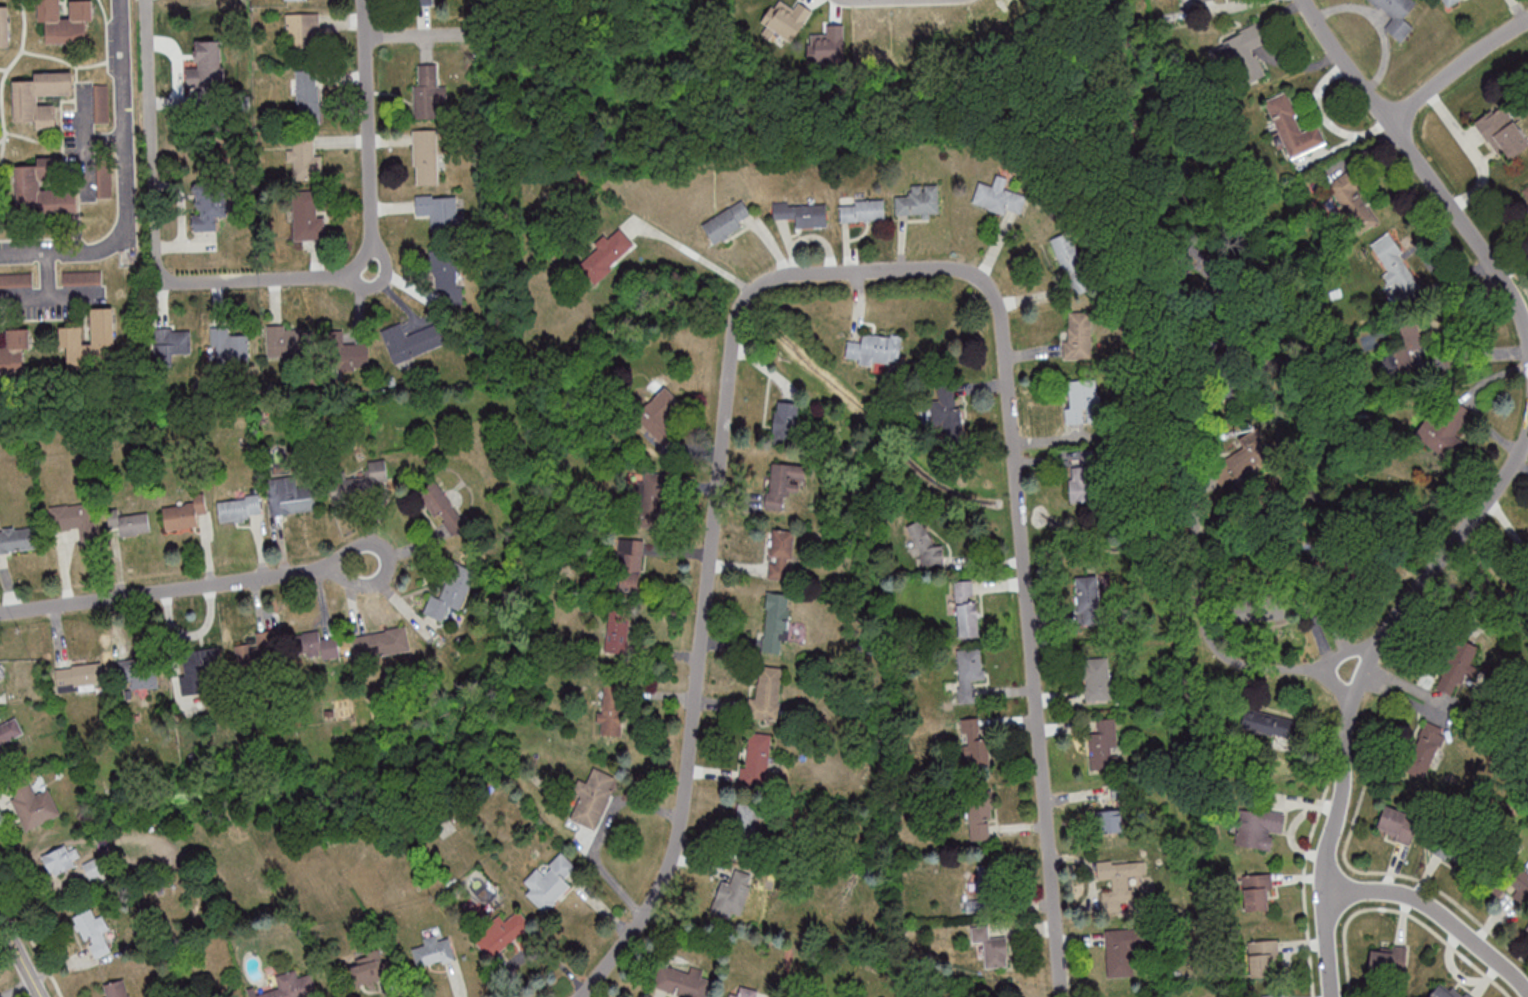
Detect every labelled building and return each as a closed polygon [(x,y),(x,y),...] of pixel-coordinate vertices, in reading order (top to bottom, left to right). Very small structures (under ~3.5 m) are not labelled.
[(86,43),(86,20),(92,20),(92,0),(70,0),(70,19),(60,19),(60,0),(38,0),(38,22),(47,22),(47,43),(86,43)] [(1392,18),(1385,28),(1402,41),(1414,26),(1405,19),(1417,2),(1413,0),(1368,0),(1392,18)] [(10,46),(9,6),(0,6),(0,46),(10,46)] [(286,13),(286,57),(318,57),(318,13),(286,13)] [(1213,44),(1225,74),(1236,69),(1243,86),(1265,77),(1254,49),(1265,44),(1258,26),(1213,44)] [(223,40),(196,40),(196,66),(187,66),(187,84),(223,84),(223,40)] [(414,84),(414,118),(447,118),(447,86),(438,86),(437,64),(418,64),(418,84),(414,84)] [(296,70),(298,122),(320,121),(318,69),(296,70)] [(13,81),(14,121),(36,121),(36,128),(57,128),(57,105),(39,105),(38,96),(73,95),(72,72),(35,73),(35,81),(13,81)] [(95,84),(95,123),(109,123),(109,84),(95,84)] [(1319,125),(1302,131),(1287,92),(1266,100),(1288,159),(1326,145),(1319,125)] [(1503,152),(1509,160),(1527,146),(1527,140),(1501,104),(1474,124),(1498,155),(1503,152)] [(414,129),(414,185),(439,184),(439,129),(414,129)] [(321,179),(322,155),(314,155),(314,138),(293,137),(293,150),(288,150),(288,162),(294,162),(293,179),(321,179)] [(77,212),(76,189),(45,189),(44,178),(57,178),(57,157),(38,158),(38,166),(16,166),(17,213),(77,212)] [(111,197),(111,167),(97,167),(97,197),(111,197)] [(1352,231),(1374,222),(1353,172),(1331,181),(1352,231)] [(1021,218),(1027,195),(1006,190),(1009,178),(996,175),(993,186),(978,182),(972,205),(1021,218)] [(223,183),(191,186),(196,232),(219,230),(218,219),(227,218),(223,183)] [(940,184),(909,185),(910,196),(896,196),(896,216),(941,216),(940,184)] [(316,217),(316,194),(293,194),(293,241),(323,241),(323,217),(316,217)] [(417,195),(416,216),(431,217),(431,229),(459,230),(460,196),(417,195)] [(742,221),(751,216),(742,200),(702,225),(714,245),(745,226),(742,221)] [(886,221),(885,200),(840,200),(840,221),(886,221)] [(827,227),(826,203),(773,204),(773,220),(796,219),(796,228),(827,227)] [(637,248),(619,226),(595,245),(599,248),(578,265),(593,283),(637,248)] [(1049,240),(1069,232),(1094,290),(1076,297),(1069,282),(1072,281),(1069,274),(1064,276),(1049,240)] [(1171,269),(1190,243),(1204,253),(1206,250),(1239,274),(1210,313),(1193,301),(1210,278),(1193,266),(1184,279),(1171,269)] [(1400,297),(1419,285),(1398,249),(1379,261),(1400,297)] [(460,304),(460,251),(431,251),(432,305),(460,304)] [(113,308),(91,308),(92,343),(82,344),(82,326),(59,327),(60,347),(68,347),(68,368),(83,367),(83,358),(114,358),(113,308)] [(1068,311),(1089,311),(1090,356),(1062,357),(1062,340),(1067,340),(1066,326),(1068,326),(1068,311)] [(1429,369),(1418,319),(1399,323),(1404,344),(1392,346),(1394,356),(1377,359),(1382,380),(1429,369)] [(394,365),(446,345),(437,323),(407,335),(402,322),(381,331),(394,365)] [(267,326),(268,359),(307,358),(306,325),(267,326)] [(7,329),(8,347),(0,347),(0,372),(23,372),(22,349),(30,348),(29,328),(7,329)] [(249,336),(229,336),(229,328),(213,328),(213,362),(249,362),(249,336)] [(154,366),(173,366),(173,354),(191,354),(191,329),(154,329),(154,366)] [(343,343),(343,331),(323,331),(323,370),(368,370),(368,343),(343,343)] [(902,336),(862,335),(862,342),(847,342),(846,362),(901,364),(902,336)] [(1067,379),(1094,377),(1095,393),(1098,393),(1100,414),(1097,414),(1097,420),(1065,422),(1064,407),(1068,406),(1067,379)] [(958,384),(939,384),(939,400),(932,401),(933,426),(943,425),(944,435),(960,434),(958,384)] [(635,416),(663,445),(678,430),(669,421),(685,406),(666,387),(635,416)] [(1421,444),(1448,458),(1473,411),(1446,397),(1421,444)] [(798,439),(798,402),(774,402),(774,439),(798,439)] [(1222,481),(1274,456),(1260,427),(1238,438),(1243,449),(1213,463),(1222,481)] [(1079,449),(1099,448),(1100,465),(1096,465),(1098,497),(1076,499),(1076,501),(1069,502),(1067,478),(1070,478),(1070,466),(1080,465),(1079,449)] [(389,495),(385,459),(365,461),(367,475),(347,478),(346,471),(329,474),(333,502),(389,495)] [(806,466),(771,462),(766,510),(785,512),(787,491),(803,493),(806,466)] [(639,507),(656,507),(656,475),(639,475),(639,507)] [(316,510),(313,485),(299,486),(297,476),(267,479),(271,515),(316,510)] [(451,535),(467,522),(433,481),(418,494),(451,535)] [(163,506),(165,530),(198,527),(197,514),(206,514),(204,494),(194,495),(194,504),(163,506)] [(217,501),(220,523),(262,518),(260,496),(217,501)] [(53,532),(79,528),(81,540),(97,538),(92,502),(50,508),(53,532)] [(108,511),(110,529),(120,528),(120,535),(150,533),(147,507),(108,511)] [(918,566),(944,564),(943,545),(929,546),(927,522),(915,523),(918,566)] [(38,549),(36,526),(0,530),(0,553),(38,549)] [(794,531),(771,529),(769,579),(792,580),(794,531)] [(643,539),(619,538),(617,589),(641,590),(643,539)] [(461,611),(477,571),(455,562),(440,598),(431,595),(424,614),(444,622),(450,606),(461,611)] [(1074,576),(1095,574),(1098,604),(1106,603),(1108,619),(1099,620),(1099,622),(1082,624),(1081,611),(1077,611),(1074,576)] [(958,639),(979,637),(975,580),(955,581),(958,639)] [(790,594),(767,592),(763,652),(786,654),(790,594)] [(629,614),(610,612),(605,652),(625,654),(629,614)] [(410,650),(406,627),(353,636),(357,659),(410,650)] [(339,657),(339,638),(320,639),(320,633),(299,634),(300,658),(339,657)] [(1436,686),(1456,696),(1481,648),(1461,638),(1436,686)] [(238,643),(238,666),(269,666),(269,643),(238,643)] [(182,695),(221,690),(215,648),(183,652),(186,675),(180,676),(182,695)] [(982,648),(958,649),(961,701),(975,701),(974,680),(984,680),(982,648)] [(1084,658),(1085,700),(1110,700),(1109,658),(1084,658)] [(132,690),(159,686),(155,660),(119,666),(121,683),(131,682),(132,690)] [(97,662),(57,669),(61,690),(101,682),(97,662)] [(783,668),(761,665),(756,698),(749,697),(746,717),(776,721),(783,668)] [(623,684),(603,684),(601,735),(622,736),(623,684)] [(1294,719),(1246,707),(1241,729),(1288,741),(1294,719)] [(969,769),(990,765),(981,716),(960,720),(969,769)] [(0,725),(0,747),(25,734),(16,717),(0,725)] [(1092,769),(1117,769),(1116,719),(1097,719),(1097,731),(1090,731),(1092,769)] [(743,783),(767,785),(771,734),(746,732),(743,783)] [(580,797),(571,820),(597,830),(617,777),(594,768),(588,782),(579,779),(573,795),(580,797)] [(61,815),(49,787),(35,794),(29,781),(13,788),(16,797),(11,799),(25,831),(61,815)] [(970,840),(991,840),(991,791),(970,791),(970,840)] [(754,840),(764,809),(741,802),(731,833),(754,840)] [(1409,844),(1419,817),(1385,805),(1375,832),(1409,844)] [(1122,810),(1097,810),(1097,832),(1122,832),(1122,810)] [(1271,850),(1271,832),(1283,832),(1283,810),(1240,810),(1240,850),(1271,850)] [(1430,850),(1461,864),(1470,842),(1440,828),(1430,850)] [(42,856),(52,876),(83,861),(73,841),(42,856)] [(526,894),(545,913),(571,886),(564,879),(576,866),(562,853),(542,873),(537,868),(524,881),(532,888),(526,894)] [(83,864),(91,879),(105,872),(97,856),(83,864)] [(1511,884),(1517,892),(1515,893),(1525,905),(1527,903),(1527,870),(1520,859),(1487,885),(1496,896),(1511,884)] [(1097,862),(1098,881),(1111,880),(1111,891),(1103,891),(1103,902),(1144,901),(1142,860),(1097,862)] [(979,867),(980,883),(996,882),(995,866),(979,867)] [(1244,910),(1273,909),(1272,874),(1243,875),(1244,910)] [(722,879),(711,911),(738,920),(749,889),(722,879)] [(996,900),(967,900),(967,912),(996,912),(996,900)] [(74,915),(91,959),(110,951),(103,932),(107,930),(98,906),(74,915)] [(501,915),(473,938),(491,960),(530,927),(517,912),(506,921),(501,915)] [(985,942),(985,967),(1008,967),(1008,937),(990,937),(990,926),(972,926),(972,943),(985,942)] [(1107,929),(1107,976),(1141,976),(1141,929),(1107,929)] [(411,943),(418,969),(454,960),(448,934),(411,943)] [(1249,940),(1249,976),(1278,976),(1278,940),(1249,940)] [(1407,948),(1371,946),(1369,972),(1405,975),(1407,948)] [(356,982),(387,969),(379,949),(348,962),(356,982)] [(711,982),(657,968),(651,990),(680,996),(707,996),(711,982)] [(279,987),(249,993),(250,996),(318,996),(313,974),(298,977),(297,969),(276,974),(279,987)] [(126,979),(102,984),(105,996),(129,996),(126,979)] [(1443,979),(1429,996),(1467,996),(1443,979)] [(761,990),(741,986),(739,995),(729,993),(728,996),(760,996),(761,990)]
